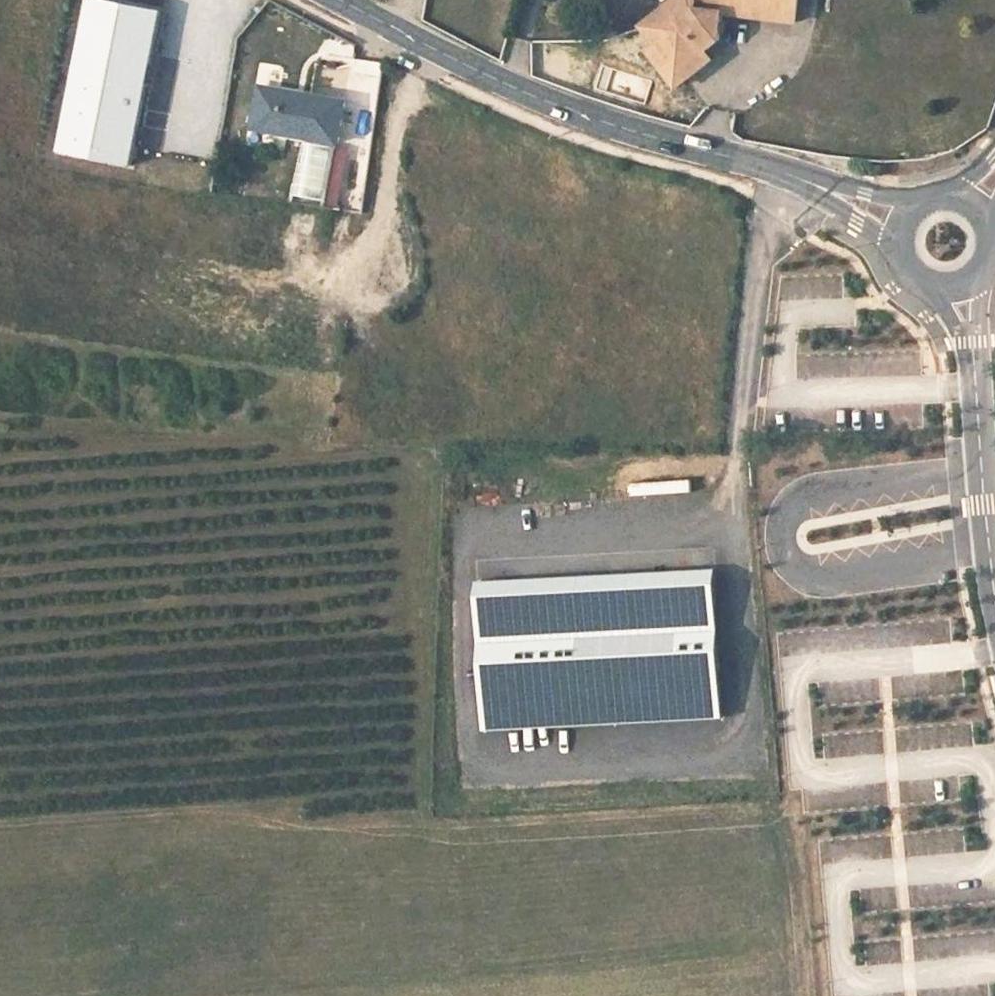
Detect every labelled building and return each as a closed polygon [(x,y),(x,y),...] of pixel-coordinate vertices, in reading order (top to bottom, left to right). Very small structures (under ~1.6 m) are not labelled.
[(162,12),(101,0),(88,0),(60,149),(133,164),(162,12)] [(641,35),(657,53),(678,78),(707,56),(724,44),(725,16),(800,21),(801,0),(685,0),(641,35)] [(678,78),(657,53),(647,60),(675,96),(714,64),(707,56),(678,78)] [(343,104),(262,89),(254,130),(336,143),(343,104)]
